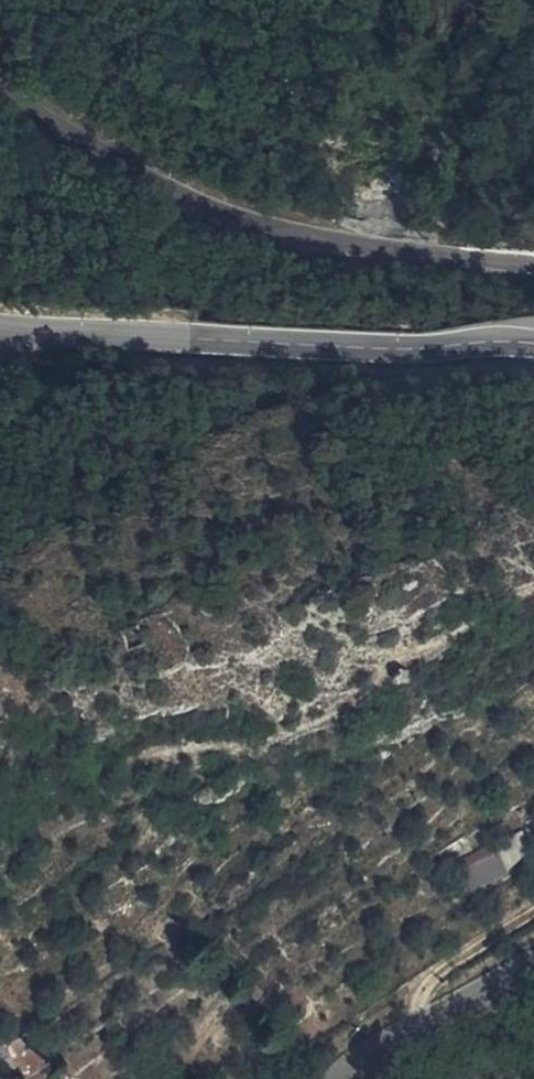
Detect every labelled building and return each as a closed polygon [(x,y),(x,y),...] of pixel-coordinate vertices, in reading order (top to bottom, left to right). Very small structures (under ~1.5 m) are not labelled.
[(461,858),(474,887),(514,869),(501,841),(461,858)] [(33,1061),(53,1050),(42,1032),(22,1043),(33,1061)] [(7,1061),(0,1065),(0,1078),(17,1078),(7,1061)]
